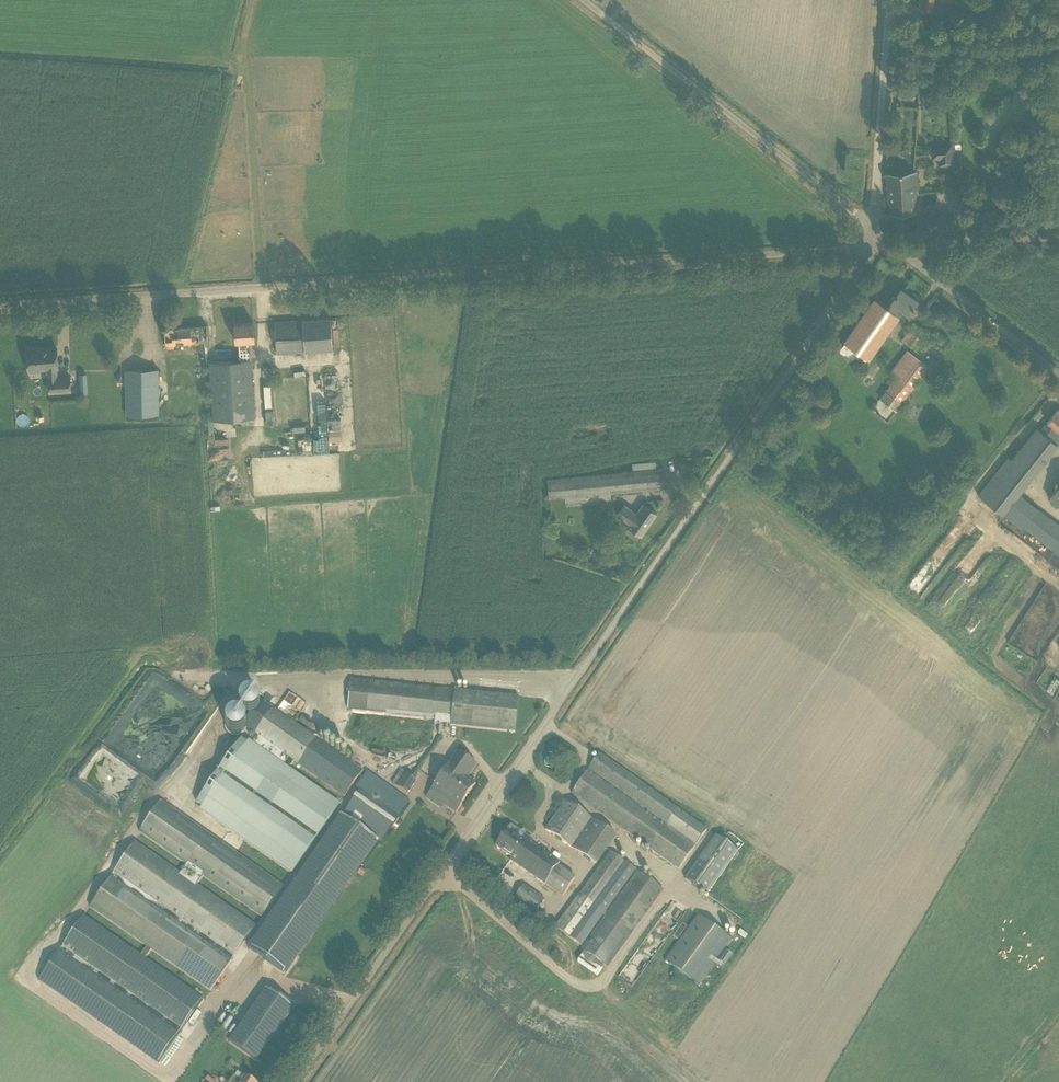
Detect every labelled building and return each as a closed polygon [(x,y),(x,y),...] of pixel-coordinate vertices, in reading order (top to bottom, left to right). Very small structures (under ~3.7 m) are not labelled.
[(921,7),(933,8),(934,0),(922,0),(921,7)] [(969,2),(967,16),(982,17),(984,4),(985,4),(986,0),(969,0),(969,2)] [(1008,90),(1015,89),(1010,69),(1002,71),(1003,77),(1004,77),(1008,90)] [(954,151),(954,143),(930,144),(931,160),(937,160),(938,166),(954,166),(953,151),(954,151)] [(850,152),(841,151),(840,166),(848,166),(850,152)] [(914,171),(886,173),(889,214),(917,212),(914,171)] [(917,220),(918,235),(929,234),(928,219),(917,220)] [(891,302),(888,307),(900,315),(903,311),(908,314),(917,300),(900,288),(891,302)] [(839,350),(848,357),(861,366),(867,359),(869,360),(900,315),(888,307),(874,298),(843,341),(845,342),(839,350)] [(274,322),(275,333),(276,353),(332,349),(330,318),(274,322)] [(235,342),(238,341),(249,341),(254,340),(253,322),(234,323),(235,342)] [(198,326),(164,328),(165,344),(165,346),(166,346),(166,349),(175,348),(175,344),(208,341),(207,325),(198,326)] [(902,327),(894,340),(904,347),(913,334),(902,327)] [(239,360),(209,362),(213,420),(255,417),(252,359),(250,360),(249,341),(238,341),(239,360)] [(37,347),(26,348),(27,359),(28,370),(48,369),(49,378),(48,378),(49,392),(71,391),(70,377),(57,377),(56,368),(58,368),(57,348),(38,350),(37,347)] [(895,376),(880,398),(898,412),(930,366),(918,358),(907,349),(891,372),(895,376)] [(125,370),(126,417),(158,416),(158,370),(125,370)] [(909,408),(901,422),(909,426),(916,412),(909,408)] [(1040,431),(1058,446),(1058,409),(1058,408),(1040,431)] [(287,424),(287,437),(292,437),(293,454),(306,453),(305,423),(287,424)] [(978,495),(1021,530),(1023,528),(1055,552),(1054,553),(1058,557),(1058,525),(1021,494),(1058,446),(1040,431),(1036,428),(1011,460),(1008,457),(978,495)] [(1047,498),(1058,507),(1058,483),(1047,498)] [(625,533),(627,534),(636,540),(640,535),(641,536),(657,514),(643,505),(636,515),(624,506),(618,515),(630,523),(628,526),(630,527),(625,533)] [(518,697),(350,680),(347,709),(346,709),(345,720),(351,721),(349,739),(430,747),(432,724),(439,725),(438,734),(450,736),(451,726),(515,732),(518,697)] [(190,759),(203,769),(250,707),(236,697),(190,759)] [(178,750),(191,758),(197,748),(204,738),(206,739),(210,733),(207,731),(221,709),(210,702),(178,750)] [(271,707),(254,732),(256,734),(293,761),(344,798),(363,771),(271,707)] [(241,740),(196,804),(201,808),(199,810),(290,875),(340,804),(289,767),(293,761),(256,734),(250,742),(248,740),(246,743),(241,740)] [(458,752),(430,791),(449,804),(447,807),(456,813),(476,785),(467,779),(477,765),(458,752)] [(571,793),(580,800),(678,869),(706,829),(599,754),(587,771),(571,793)] [(386,783),(402,793),(412,778),(396,767),(386,783)] [(334,903),(377,840),(381,843),(391,829),(399,817),(361,791),(343,816),(340,814),(297,877),(247,949),(284,974),(334,903)] [(161,800),(139,832),(186,864),(180,873),(197,884),(203,876),(261,917),(283,885),(161,800)] [(546,830),(555,836),(596,865),(616,835),(566,801),(546,830)] [(520,832),(511,826),(496,847),(511,858),(510,860),(562,897),(575,879),(557,866),(559,863),(531,844),(532,842),(531,840),(525,836),(526,834),(525,833),(524,831),(523,831),(521,831),(520,832)] [(685,879),(707,895),(737,851),(715,836),(685,879)] [(180,873),(135,842),(111,876),(90,907),(139,941),(144,945),(210,991),(231,960),(255,925),(197,884),(180,873)] [(582,947),(637,870),(625,862),(611,851),(580,894),(578,894),(555,927),(570,938),(582,947)] [(584,953),(578,962),(596,975),(603,967),(606,969),(663,890),(637,871),(581,950),(584,953)] [(514,898),(523,904),(535,913),(545,900),(523,885),(514,898)] [(698,915),(665,960),(700,985),(714,966),(720,970),(722,972),(732,957),(729,955),(724,951),(732,940),(698,915)] [(38,981),(159,1065),(204,1000),(137,953),(144,945),(139,941),(132,950),(84,916),(38,981)] [(644,955),(631,947),(612,976),(625,984),(644,955)] [(229,1043),(256,1062),(294,1007),(267,988),(229,1043)] [(234,1078),(231,1081),(252,1081),(245,1077),(238,1072),(234,1078)]
